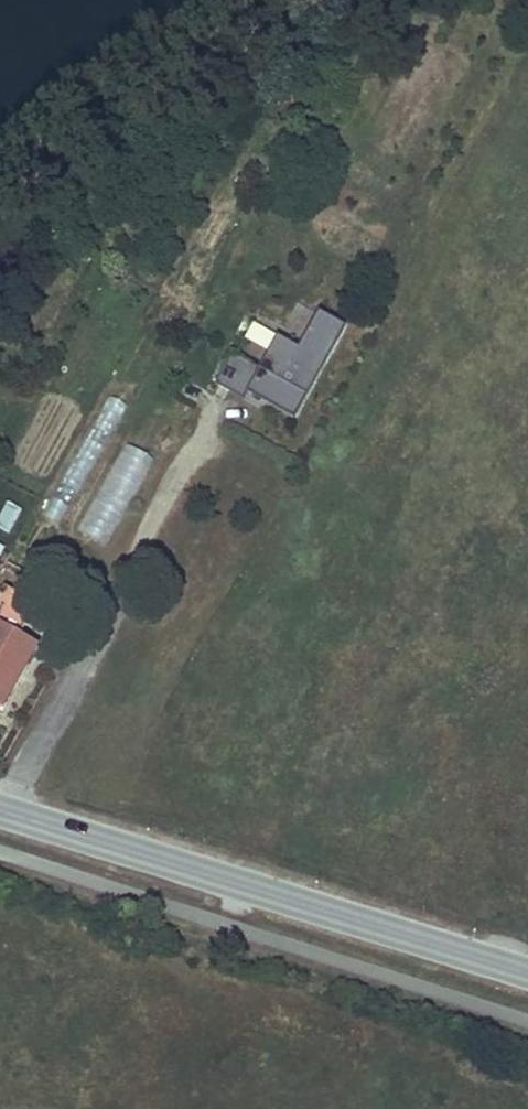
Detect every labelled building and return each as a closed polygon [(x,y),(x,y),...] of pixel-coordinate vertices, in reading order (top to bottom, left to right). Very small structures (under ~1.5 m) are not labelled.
[(248,390),(295,416),(346,322),(319,307),(299,344),(278,332),(260,365),(233,351),(216,382),(244,397),(248,390)] [(43,514),(61,524),(124,403),(106,394),(43,514)] [(121,443),(76,533),(106,548),(151,458),(121,443)] [(22,509),(6,502),(0,516),(0,530),(11,535),(22,509)] [(0,593),(0,704),(34,648),(18,638),(33,611),(0,593)]
